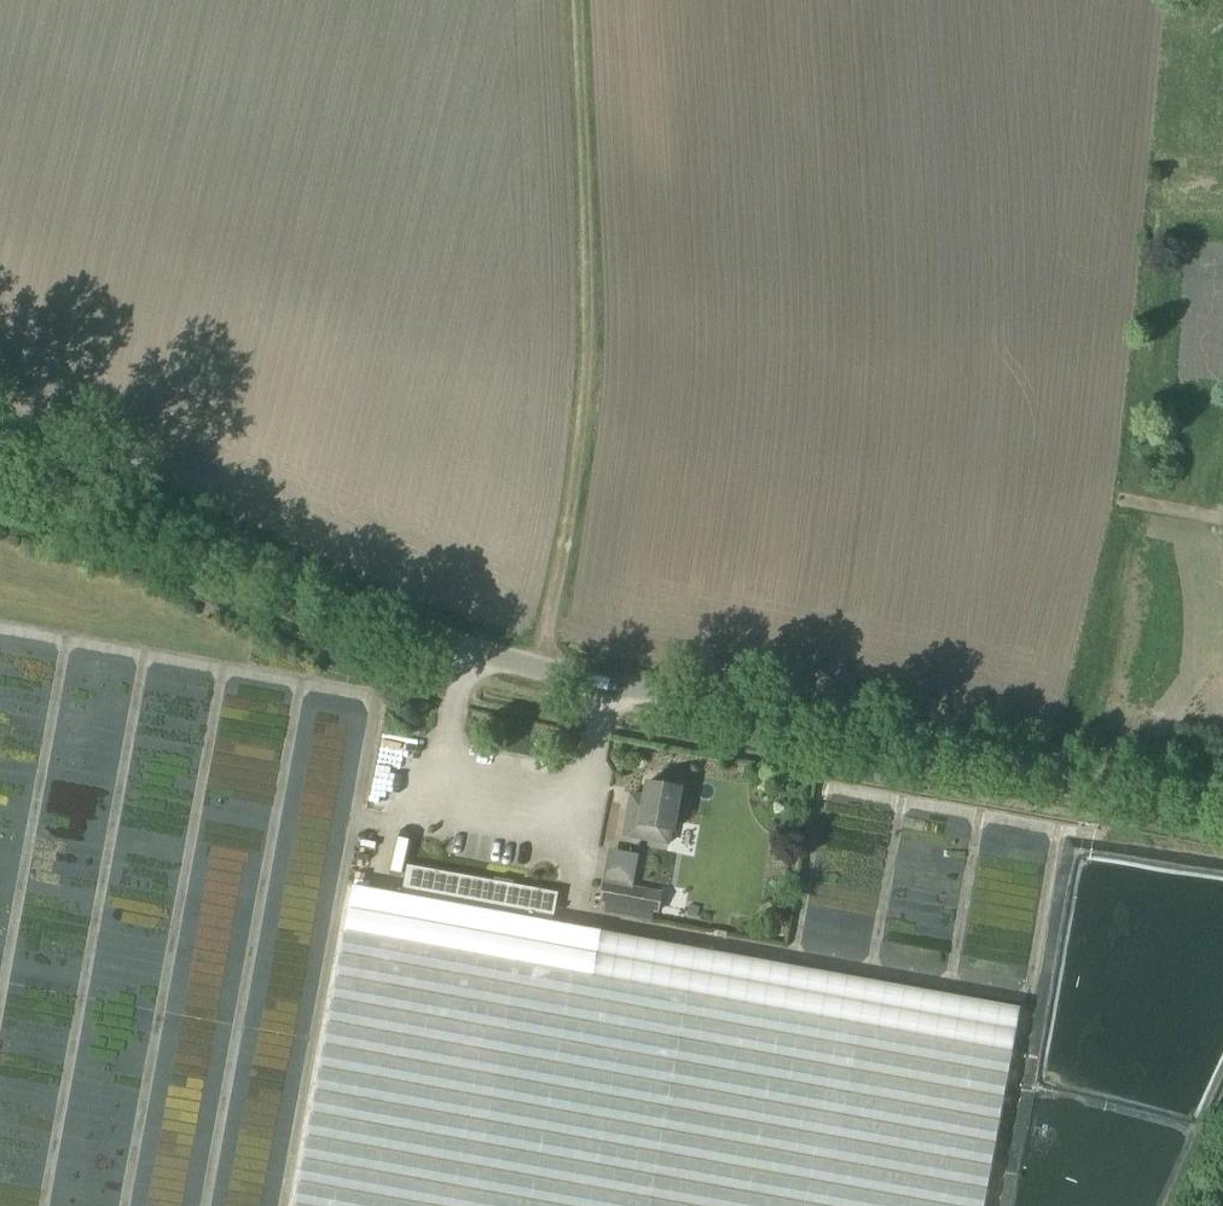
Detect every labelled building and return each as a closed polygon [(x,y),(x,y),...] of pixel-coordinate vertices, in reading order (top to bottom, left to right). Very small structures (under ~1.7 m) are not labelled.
[(375,799),(396,804),(402,780),(381,775),(375,799)] [(674,831),(682,788),(648,782),(643,808),(630,805),(624,836),(669,844),(672,831),(674,831)] [(400,825),(392,863),(404,865),(412,828),(400,825)] [(556,920),(560,907),(561,893),(409,866),(404,895),(356,887),(299,1205),(987,1205),(1023,1006),(563,924),(563,922),(556,920)] [(631,907),(634,888),(606,883),(602,902),(631,907)]
